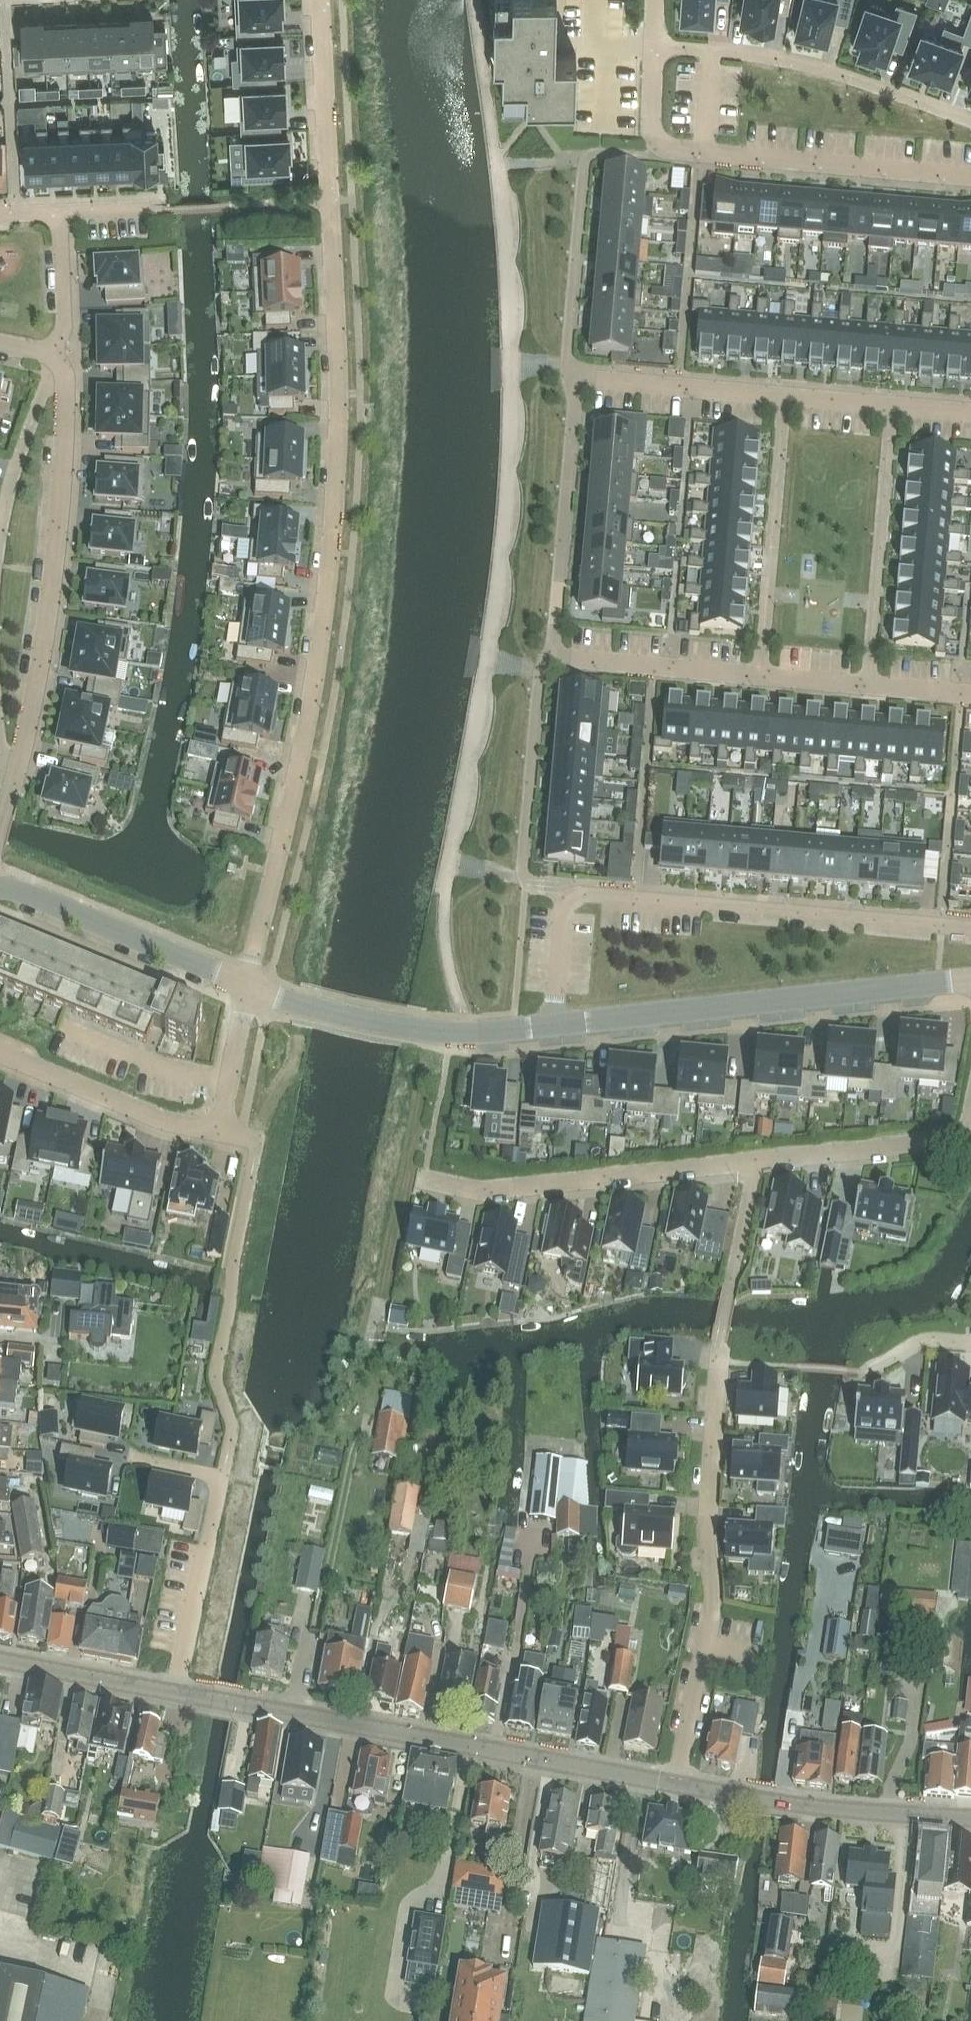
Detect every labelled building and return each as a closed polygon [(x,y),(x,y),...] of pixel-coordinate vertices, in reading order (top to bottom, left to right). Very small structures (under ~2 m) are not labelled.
[(237,35),(274,34),(273,21),(280,21),(280,10),(282,10),(282,0),(236,0),(237,35)] [(493,54),(502,55),(501,97),(574,99),(575,99),(576,55),(555,54),(549,54),(550,34),(555,34),(556,0),(494,0),(493,54)] [(679,15),(681,15),(681,19),(712,22),(714,0),(680,0),(679,15)] [(789,0),(746,0),(742,22),(752,24),(752,26),(772,29),(776,4),(788,6),(789,0)] [(795,34),(827,42),(832,19),(846,23),(852,0),(803,0),(795,34)] [(887,49),(889,45),(902,49),(914,11),(896,5),(892,16),(882,12),(884,8),(869,3),(868,7),(866,7),(855,38),(856,38),(852,48),(861,51),(860,54),(873,58),(874,55),(884,58),(887,49)] [(961,43),(970,46),(970,14),(961,43)] [(131,20),(133,58),(132,58),(132,66),(155,65),(153,19),(131,20)] [(112,59),(112,67),(132,66),(132,58),(133,58),(131,20),(109,21),(111,59),(112,59)] [(112,59),(111,59),(109,21),(88,22),(90,68),(112,67),(112,59)] [(88,22),(66,23),(68,69),(90,68),(88,22)] [(66,23),(45,24),(47,70),(68,69),(66,23)] [(45,24),(22,25),(24,71),(47,70),(45,24)] [(909,67),(950,83),(963,48),(921,32),(909,67)] [(284,42),(238,44),(239,71),(248,71),(249,83),(276,82),(276,69),(283,69),(282,59),(285,58),(284,42)] [(134,92),(134,84),(122,85),(122,93),(134,92)] [(146,84),(134,84),(134,92),(146,91),(146,84)] [(91,94),(91,86),(79,87),(79,95),(91,94)] [(103,86),(91,86),(91,94),(103,94),(103,86)] [(48,88),(35,89),(36,97),(48,96),(48,88)] [(60,88),(48,88),(48,96),(60,96),(60,88)] [(286,90),(240,92),(242,132),(278,130),(278,118),(285,117),(284,107),(287,107),(286,90)] [(114,173),(115,172),(120,172),(121,177),(137,176),(137,173),(136,173),(133,123),(123,124),(124,137),(112,138),(114,173)] [(136,173),(137,173),(158,172),(158,159),(164,159),(164,163),(165,163),(164,146),(157,147),(156,134),(144,135),(143,123),(133,123),(136,173)] [(93,173),(99,173),(99,178),(115,177),(115,172),(114,173),(112,138),(112,124),(102,125),(102,138),(91,139),(93,173)] [(71,174),(72,174),(77,174),(77,179),(94,178),(93,173),(91,139),(90,125),(80,126),(81,139),(69,140),(71,174)] [(59,140),(48,141),(49,175),(50,175),(56,175),(56,180),(72,179),(72,174),(71,174),(69,140),(69,126),(58,127),(59,140)] [(26,142),(27,177),(34,176),(34,181),(50,180),(50,175),(49,175),(48,141),(47,127),(37,128),(38,141),(26,142)] [(706,135),(730,137),(731,129),(707,127),(706,135)] [(210,132),(212,161),(238,159),(236,131),(210,132)] [(288,138),(242,140),(244,180),(281,179),(280,166),(287,166),(287,155),(289,155),(288,138)] [(608,171),(606,195),(641,199),(643,174),(608,171)] [(739,193),(716,185),(711,236),(736,239),(736,229),(739,193)] [(680,202),(689,203),(690,192),(681,191),(680,202)] [(759,195),(739,193),(736,229),(756,231),(759,195)] [(604,216),(639,219),(641,199),(606,195),(604,216)] [(782,197),(759,195),(756,231),(778,233),(779,233),(782,197)] [(802,235),(805,196),(791,195),(791,198),(782,197),(779,233),(778,233),(777,242),(801,245),(802,235)] [(819,198),(805,196),(802,235),(823,237),(824,237),(828,201),(819,200),(819,198)] [(847,239),(850,203),(828,201),(824,237),(823,237),(822,246),(847,248),(848,239),(847,239)] [(688,214),(689,203),(680,202),(679,213),(688,214)] [(873,205),(850,203),(847,239),(848,239),(869,241),(870,241),(873,205)] [(892,243),(896,204),(883,203),(882,206),(873,205),(870,241),(869,241),(868,250),(892,252),(893,243),(892,243)] [(910,206),(896,204),(892,243),(893,243),(915,245),(918,209),(909,208),(910,206)] [(938,247),(941,211),(918,209),(915,245),(938,247)] [(961,213),(941,211),(938,247),(959,249),(961,213)] [(961,213),(959,249),(970,250),(970,211),(961,213)] [(602,238),(637,242),(639,219),(604,216),(602,238)] [(678,234),(677,245),(686,246),(687,235),(678,234)] [(600,261),(636,264),(637,242),(602,238),(600,261)] [(222,244),(222,264),(247,265),(247,245),(222,244)] [(685,256),(686,246),(677,245),(676,256),(685,256)] [(254,294),(299,292),(300,292),(304,292),(303,277),(299,277),(298,268),(288,269),(288,256),(253,258),(253,270),(254,294)] [(598,284),(634,287),(634,286),(636,264),(600,261),(598,284)] [(142,262),(96,264),(97,281),(100,281),(100,291),(106,291),(106,304),(145,302),(142,262)] [(731,277),(732,268),(721,267),(720,276),(731,277)] [(732,268),(731,277),(742,277),(743,269),(732,268)] [(774,280),(775,271),(764,270),(763,279),(774,280)] [(775,271),(774,280),(785,281),(786,272),(775,271)] [(820,284),(820,275),(810,274),(809,283),(820,284)] [(831,276),(820,275),(820,284),(830,285),(831,276)] [(673,290),(682,291),(683,280),(674,279),(673,290)] [(866,288),(866,279),(855,279),(855,287),(866,288)] [(866,279),(866,288),(877,289),(877,280),(866,279)] [(911,292),(912,283),(901,282),(900,291),(911,292)] [(912,283),(911,292),(922,293),(923,284),(912,283)] [(634,287),(598,284),(596,307),(632,310),(631,311),(641,311),(643,287),(634,286),(634,287)] [(954,296),(955,287),(944,286),(943,295),(954,296)] [(966,288),(955,287),(954,296),(965,297),(966,288)] [(682,291),(673,290),(672,301),(681,302),(682,291)] [(301,315),(300,292),(299,292),(254,294),(255,317),(265,317),(266,329),(291,328),(290,316),(301,315)] [(740,358),(753,359),(757,317),(756,317),(737,316),(738,311),(739,311),(740,300),(730,299),(729,315),(725,357),(726,357),(726,360),(740,362),(740,358)] [(756,317),(757,317),(753,359),(754,359),(754,363),(768,364),(768,360),(780,361),(784,320),(783,320),(765,318),(765,313),(767,313),(768,302),(757,301),(756,317)] [(713,356),(725,357),(729,315),(710,313),(711,305),(693,303),(692,313),(701,314),(697,354),(699,354),(699,358),(713,359),(713,356)] [(783,320),(784,320),(780,361),(781,362),(781,365),(795,366),(795,363),(808,364),(812,322),(811,322),(792,321),(793,315),(794,316),(795,305),(785,304),(783,320)] [(180,306),(169,307),(169,317),(180,317),(180,306)] [(811,322),(812,322),(808,364),(809,364),(809,368),(822,369),(823,365),(835,366),(839,325),(838,325),(820,323),(820,318),(822,318),(823,307),(812,306),(811,322)] [(630,330),(631,311),(632,310),(596,307),(594,327),(630,330)] [(838,325),(839,325),(835,366),(836,366),(836,370),(850,371),(850,368),(863,369),(867,327),(866,327),(847,325),(848,320),(849,320),(850,309),(840,309),(838,325)] [(866,327),(867,327),(863,369),(864,369),(864,372),(877,374),(878,370),(890,371),(894,330),(893,329),(875,328),(875,323),(877,323),(878,312),(867,311),(866,327)] [(100,348),(140,347),(140,326),(149,326),(149,313),(123,313),(123,325),(99,325),(100,348)] [(893,329),(894,330),(890,371),(891,371),(891,375),(905,376),(905,372),(918,373),(921,332),(902,330),(903,325),(904,325),(905,314),(895,313),(893,329)] [(933,375),(945,376),(949,334),(948,334),(930,333),(930,327),(932,328),(933,317),(922,316),(921,332),(918,373),(919,374),(918,377),(932,378),(933,375)] [(949,334),(945,376),(946,376),(946,380),(960,381),(960,377),(970,378),(970,336),(957,335),(958,330),(959,330),(960,319),(950,318),(948,334),(949,334)] [(669,333),(678,334),(679,323),(670,322),(669,333)] [(628,355),(630,330),(594,327),(592,352),(628,355)] [(678,334),(669,333),(664,333),(662,352),(676,354),(678,334)] [(267,377),(303,377),(303,376),(303,353),(293,353),(293,341),(267,341),(267,354),(267,377)] [(151,343),(150,364),(181,365),(181,344),(151,343)] [(100,348),(100,370),(124,370),(123,382),(150,382),(150,368),(140,368),(140,347),(100,348)] [(303,376),(303,377),(267,377),(268,401),(269,413),(294,413),(294,401),(304,400),(304,392),(308,392),(307,376),(303,376)] [(100,394),(99,416),(150,417),(150,382),(123,382),(123,394),(100,394)] [(1,400),(9,402),(12,386),(0,383),(0,404),(1,400)] [(122,451),(149,452),(150,417),(99,416),(99,439),(123,439),(122,451)] [(256,460),(305,462),(306,447),(302,447),(303,438),(293,438),(293,426),(268,424),(267,437),(257,436),(256,460)] [(597,429),(595,453),(631,457),(633,432),(597,429)] [(713,461),(755,464),(755,463),(759,464),(760,450),(756,450),(757,436),(716,432),(714,453),(709,452),(709,450),(698,449),(697,460),(713,461)] [(183,449),(174,449),(173,459),(182,459),(183,449)] [(674,460),(683,461),(684,450),(675,449),(674,460)] [(910,477),(910,478),(952,481),(952,482),(968,483),(969,473),(958,472),(958,474),(953,473),(954,453),(913,450),(912,463),(908,463),(907,477),(910,477)] [(593,474),(629,477),(629,476),(631,457),(595,453),(593,474)] [(100,473),(99,483),(96,483),(95,500),(141,502),(144,463),(106,460),(105,473),(100,473)] [(305,477),(305,462),(256,460),(255,484),(255,496),(290,498),(291,485),(301,486),(301,477),(305,477)] [(683,461),(674,460),(673,471),(682,472),(683,461)] [(754,477),(755,464),(713,461),(712,480),(707,480),(707,478),(696,477),(695,487),(711,489),(711,488),(753,492),(753,491),(756,491),(757,477),(754,477)] [(629,477),(593,474),(591,496),(627,500),(627,501),(636,501),(638,477),(629,476),(629,477)] [(952,481),(910,478),(909,490),(906,490),(904,504),(908,504),(908,505),(949,509),(949,510),(965,511),(966,501),(955,500),(955,501),(950,501),(952,482),(952,481)] [(751,504),(753,492),(711,488),(711,489),(709,507),(704,507),(704,505),(693,504),(692,515),(709,516),(750,519),(750,518),(754,519),(755,505),(751,504)] [(670,503),(679,504),(680,493),(671,492),(670,503)] [(625,521),(627,501),(627,500),(591,496),(589,519),(625,522),(625,521)] [(642,498),(641,508),(669,508),(669,499),(642,498)] [(679,504),(670,503),(669,514),(678,515),(679,504)] [(949,509),(908,505),(907,518),(903,518),(902,532),(905,532),(905,533),(947,536),(947,537),(963,538),(964,528),(953,527),(953,529),(948,528),(949,510),(949,509)] [(296,547),(296,546),(298,524),(288,523),(289,510),(254,507),(253,521),(262,522),(260,543),(260,544),(296,547)] [(105,527),(101,526),(95,526),(94,536),(92,536),(90,553),(130,557),(133,530),(130,529),(131,517),(106,514),(105,527)] [(749,532),(750,519),(709,516),(707,535),(702,535),(702,533),(691,532),(690,542),(706,544),(706,543),(748,547),(748,546),(751,546),(753,532),(749,532)] [(625,522),(589,519),(587,542),(623,545),(623,546),(632,547),(634,522),(625,521),(625,522)] [(641,530),(666,531),(666,522),(642,521),(641,530)] [(232,541),(232,529),(223,528),(222,540),(232,541)] [(947,536),(905,533),(904,545),(901,545),(899,559),(903,559),(903,560),(945,564),(944,565),(961,566),(962,555),(951,555),(950,556),(945,556),(947,537),(947,536)] [(667,538),(666,549),(675,550),(676,539),(667,538)] [(296,546),(296,547),(260,544),(260,543),(250,542),(248,567),(258,568),(257,580),(282,582),(284,570),(294,571),(294,562),(298,562),(300,547),(296,546)] [(623,546),(623,545),(587,542),(585,565),(621,568),(623,546)] [(747,559),(748,547),(706,543),(706,544),(704,562),(699,562),(699,560),(688,559),(688,570),(704,571),(745,574),(745,573),(749,574),(750,560),(747,559)] [(675,550),(666,549),(665,560),(674,561),(675,550)] [(945,564),(903,560),(902,573),(898,573),(897,586),(901,587),(901,588),(942,591),(942,592),(958,593),(959,583),(948,582),(948,584),(943,583),(944,565),(945,564)] [(621,568),(585,565),(583,585),(619,588),(621,568)] [(228,580),(230,569),(215,566),(214,578),(228,580)] [(124,584),(126,571),(97,567),(95,580),(90,579),(88,590),(86,589),(84,606),(124,611),(127,584),(124,584)] [(744,587),(745,574),(704,571),(702,590),(697,589),(697,588),(686,587),(685,597),(701,599),(701,598),(743,602),(743,601),(747,601),(748,587),(744,587)] [(286,574),(286,603),(305,603),(305,574),(286,574)] [(662,592),(671,593),(672,582),(663,581),(662,592)] [(617,613),(619,588),(583,585),(581,610),(617,613)] [(942,591),(901,588),(899,600),(896,600),(895,614),(898,614),(898,615),(940,619),(940,620),(956,621),(957,610),(946,610),(946,611),(940,611),(942,592),(942,591)] [(286,632),(286,631),(289,608),(279,607),(281,595),(256,591),(254,604),(244,602),(241,626),(286,632)] [(671,593),(662,592),(661,603),(670,604),(671,593)] [(742,614),(743,602),(701,598),(701,599),(700,617),(691,616),(689,634),(699,635),(700,626),(740,630),(741,628),(744,629),(745,615),(742,614)] [(938,638),(940,620),(940,619),(898,615),(897,628),(893,628),(892,641),(896,642),(896,644),(936,647),(935,656),(945,657),(947,639),(938,638)] [(103,637),(80,633),(76,655),(116,662),(116,663),(125,664),(131,629),(105,625),(103,637)] [(286,631),(286,632),(241,626),(237,649),(238,649),(236,661),(271,666),(273,654),(283,655),(284,647),(288,647),(290,632),(286,631)] [(116,662),(76,655),(73,677),(96,681),(94,693),(120,698),(122,684),(113,683),(116,663),(116,662)] [(227,708),(273,716),(277,693),(267,691),(269,679),(244,674),(242,687),(232,685),(227,708)] [(597,714),(597,715),(607,716),(609,692),(562,688),(561,699),(559,699),(558,711),(560,712),(560,711),(597,714)] [(68,700),(64,722),(103,731),(108,710),(117,712),(120,698),(94,693),(91,705),(68,700)] [(654,740),(653,750),(671,752),(672,743),(691,745),(695,703),(682,702),(683,698),(669,697),(668,701),(667,701),(663,741),(654,740)] [(719,747),(722,706),(710,704),(710,701),(696,700),(696,703),(695,703),(691,745),(689,761),(700,762),(701,751),(699,751),(699,745),(718,747),(719,747)] [(746,750),(750,708),(737,707),(738,703),(724,702),(723,706),(722,706),(719,747),(718,747),(717,763),(727,764),(728,753),(726,753),(727,748),(746,750)] [(774,752),(778,710),(765,709),(765,706),(751,704),(751,708),(750,708),(746,750),(744,766),(755,767),(756,756),(754,755),(754,750),(773,752),(774,752)] [(634,717),(644,718),(645,707),(635,706),(634,717)] [(801,754),(805,713),(792,712),(793,708),(779,707),(778,710),(774,752),(773,752),(772,768),(782,769),(783,758),(782,758),(782,753),(801,754)] [(273,716),(227,708),(223,731),(224,731),(221,743),(256,750),(258,737),(268,739),(273,716)] [(829,757),(833,715),(820,714),(820,710),(806,709),(806,713),(805,713),(801,754),(799,770),(810,771),(811,760),(809,760),(809,755),(828,757),(829,757)] [(595,735),(597,715),(597,714),(560,711),(560,712),(559,732),(595,735)] [(856,759),(860,718),(847,716),(848,713),(834,712),(834,715),(833,715),(829,757),(828,757),(827,773),(837,774),(838,763),(837,763),(837,758),(856,759)] [(884,762),(888,720),(875,719),(875,715),(861,714),(861,718),(860,718),(856,759),(854,775),(865,776),(866,765),(864,765),(865,760),(883,762),(884,762)] [(911,764),(915,722),(903,721),(903,718),(889,716),(889,720),(888,720),(884,762),(883,762),(882,778),(892,779),(893,768),(892,767),(892,762),(911,764)] [(644,718),(634,717),(633,728),(643,729),(644,718)] [(911,764),(909,780),(920,781),(921,770),(919,770),(920,765),(940,766),(943,725),(930,724),(930,720),(916,719),(916,722),(915,722),(911,764)] [(64,722),(59,744),(82,749),(80,761),(106,766),(108,754),(99,752),(103,731),(64,722)] [(557,754),(593,757),(594,756),(603,757),(605,736),(595,735),(559,732),(557,754)] [(963,745),(970,745),(970,734),(964,734),(963,745)] [(190,743),(187,757),(216,763),(219,749),(190,743)] [(970,755),(970,745),(963,745),(962,756),(970,757),(970,755)] [(630,760),(640,761),(641,750),(631,749),(630,760)] [(593,757),(557,754),(555,775),(592,778),(592,779),(601,780),(603,757),(594,756),(593,757)] [(220,792),(255,800),(261,777),(251,774),(253,762),(229,757),(226,769),(220,791),(220,792)] [(640,761),(630,760),(629,771),(639,772),(640,761)] [(53,778),(51,788),(49,787),(45,803),(62,808),(61,815),(79,820),(81,812),(83,813),(90,788),(95,789),(99,776),(64,767),(61,779),(53,778)] [(691,786),(692,775),(681,774),(680,785),(691,786)] [(590,800),(592,779),(592,778),(555,775),(553,797),(590,800)] [(692,775),(691,786),(702,786),(702,776),(692,775)] [(960,777),(959,788),(968,789),(969,778),(960,777)] [(734,789),(735,779),(724,778),(723,788),(734,789)] [(735,779),(734,789),(745,790),(746,780),(735,779)] [(778,783),(767,782),(766,792),(777,793),(778,783)] [(200,804),(200,783),(183,783),(182,804),(200,804)] [(778,783),(777,793),(788,794),(788,784),(778,783)] [(820,797),(821,787),(810,786),(809,796),(820,797)] [(821,787),(820,797),(831,798),(832,788),(821,787)] [(968,789),(959,788),(958,799),(967,800),(968,789)] [(250,823),(255,800),(220,792),(220,791),(211,789),(205,812),(215,815),(213,827),(237,832),(240,820),(250,823)] [(863,801),(864,790),(853,789),(852,800),(863,801)] [(864,790),(863,801),(874,802),(875,791),(864,790)] [(626,803),(637,804),(638,793),(627,792),(626,803)] [(906,804),(907,794),(896,793),(895,803),(906,804)] [(907,794),(906,804),(917,805),(918,795),(907,794)] [(551,818),(588,821),(590,800),(553,797),(551,818)] [(637,804),(626,803),(625,814),(636,815),(637,804)] [(549,839),(549,840),(586,843),(586,842),(588,821),(551,818),(549,839)] [(956,822),(955,833),(964,834),(965,823),(956,822)] [(665,823),(661,869),(671,870),(671,873),(684,874),(684,871),(683,871),(686,834),(687,834),(688,825),(665,823)] [(964,834),(955,833),(954,844),(963,845),(964,834)] [(687,834),(686,834),(683,871),(684,871),(705,873),(708,836),(687,834)] [(623,846),(633,847),(634,836),(624,835),(623,846)] [(729,838),(708,836),(705,873),(726,875),(729,838)] [(729,838),(726,875),(748,877),(751,840),(729,838)] [(548,852),(547,862),(594,866),(596,843),(586,842),(586,843),(549,840),(549,839),(547,839),(546,851),(548,852)] [(751,840),(748,877),(769,879),(772,842),(751,840)] [(880,851),(877,888),(897,890),(898,890),(902,843),(880,841),(879,851),(880,851)] [(772,842),(769,879),(791,880),(794,844),(772,842)] [(897,890),(897,892),(910,893),(910,891),(920,892),(925,845),(902,843),(898,890),(897,890)] [(794,844),(791,880),(812,882),(815,845),(794,844)] [(815,845),(812,882),(834,884),(837,847),(815,845)] [(633,847),(623,846),(621,868),(631,869),(633,847)] [(657,847),(646,846),(646,863),(656,863),(657,847)] [(239,861),(242,850),(231,847),(228,858),(239,861)] [(855,886),(858,849),(837,847),(834,884),(855,886)] [(877,888),(880,851),(879,851),(858,849),(855,886),(877,888)] [(952,865),(951,876),(960,877),(961,866),(952,865)] [(959,888),(960,877),(951,876),(950,887),(959,888)] [(146,1044),(154,1025),(167,1030),(165,1035),(196,1048),(203,1012),(178,1002),(178,1003),(162,997),(160,1002),(0,937),(0,984),(146,1044)] [(919,1083),(923,1031),(901,1028),(897,1069),(885,1068),(882,1093),(882,1101),(895,1102),(897,1081),(919,1083)] [(946,1033),(923,1031),(919,1083),(954,1086),(956,1060),(943,1059),(946,1033)] [(845,1034),(830,1032),(826,1077),(813,1076),(811,1101),(825,1102),(827,1080),(848,1082),(852,1038),(845,1038),(845,1034)] [(874,1040),(852,1038),(848,1082),(869,1084),(869,1092),(882,1093),(885,1068),(872,1067),(874,1040)] [(777,1098),(777,1090),(776,1090),(781,1046),(773,1045),(774,1041),(758,1040),(754,1085),(741,1084),(738,1117),(753,1118),(755,1096),(777,1098)] [(803,1048),(781,1046),(776,1090),(777,1090),(798,1092),(797,1100),(811,1101),(813,1076),(801,1075),(803,1048)] [(700,1098),(704,1054),(681,1052),(678,1093),(665,1092),(663,1117),(677,1119),(679,1096),(699,1098),(700,1098)] [(726,1057),(704,1054),(700,1098),(699,1098),(698,1106),(734,1109),(737,1084),(724,1083),(726,1057)] [(628,1106),(632,1062),(610,1060),(606,1101),(594,1100),(591,1125),(605,1126),(607,1104),(627,1106),(628,1106)] [(655,1064),(632,1062),(628,1106),(627,1106),(627,1114),(663,1117),(665,1092),(652,1091),(655,1064)] [(556,1122),(561,1070),(538,1068),(535,1109),(522,1108),(520,1133),(534,1134),(535,1120),(556,1122)] [(583,1072),(561,1070),(556,1122),(591,1125),(594,1100),(581,1099),(583,1072)] [(494,1076),(477,1075),(477,1079),(471,1079),(469,1095),(475,1096),(474,1115),(499,1117),(497,1142),(514,1144),(519,1088),(504,1086),(505,1080),(494,1079),(494,1076)] [(1,1148),(3,1141),(17,1144),(23,1111),(9,1108),(11,1097),(0,1095),(0,1148),(1,1148)] [(53,1169),(63,1120),(48,1116),(48,1118),(39,1117),(34,1141),(19,1138),(12,1171),(28,1175),(30,1164),(53,1169)] [(91,1178),(96,1154),(82,1151),(87,1126),(77,1124),(78,1123),(63,1120),(53,1169),(76,1173),(76,1175),(91,1178)] [(125,1152),(107,1148),(99,1187),(116,1191),(112,1214),(128,1217),(127,1221),(148,1226),(162,1159),(144,1155),(145,1151),(126,1148),(125,1152)] [(206,1164),(178,1158),(169,1205),(170,1206),(171,1202),(196,1207),(195,1211),(212,1214),(219,1179),(203,1176),(206,1164)] [(783,1186),(775,1185),(765,1233),(788,1238),(787,1245),(813,1251),(822,1206),(804,1203),(806,1191),(798,1189),(799,1185),(783,1182),(783,1186)] [(848,1208),(832,1204),(819,1267),(835,1270),(836,1266),(845,1268),(855,1221),(888,1228),(886,1238),(906,1242),(909,1226),(906,1225),(912,1196),(893,1192),(893,1189),(880,1186),(879,1190),(860,1186),(855,1212),(847,1211),(848,1208)] [(707,1201),(675,1194),(666,1237),(722,1249),(728,1217),(705,1212),(707,1201)] [(654,1232),(640,1230),(644,1209),(612,1202),(602,1250),(633,1256),(630,1268),(646,1272),(654,1232)] [(36,1207),(33,1224),(42,1226),(45,1209),(36,1207)] [(591,1237),(578,1234),(581,1217),(552,1211),(550,1220),(546,1219),(543,1236),(547,1237),(543,1256),(563,1260),(562,1262),(562,1264),(562,1267),(563,1269),(563,1271),(564,1273),(565,1275),(566,1277),(568,1279),(569,1281),(571,1282),(573,1284),(575,1285),(577,1286),(579,1286),(581,1287),(591,1237)] [(414,1214),(410,1214),(406,1230),(411,1231),(408,1247),(451,1256),(447,1276),(461,1279),(467,1245),(455,1243),(459,1221),(445,1218),(445,1215),(430,1212),(429,1214),(415,1212),(414,1214)] [(71,1217),(67,1232),(80,1235),(84,1220),(71,1217)] [(516,1225),(485,1218),(475,1269),(505,1275),(503,1284),(520,1288),(528,1249),(512,1245),(516,1225)] [(139,1234),(136,1247),(149,1249),(152,1236),(139,1234)] [(53,1271),(50,1295),(79,1298),(82,1274),(53,1271)] [(69,1337),(90,1339),(89,1343),(91,1347),(95,1351),(100,1351),(103,1349),(106,1345),(107,1341),(110,1341),(110,1338),(129,1339),(134,1303),(118,1301),(115,1298),(116,1288),(96,1286),(93,1309),(86,1308),(81,1313),(81,1317),(72,1316),(69,1337)] [(35,1332),(38,1303),(38,1301),(38,1300),(37,1298),(36,1297),(35,1296),(34,1295),(32,1295),(0,1291),(0,1328),(35,1332)] [(502,1293),(502,1314),(515,1314),(516,1293),(502,1293)] [(211,1301),(207,1327),(215,1328),(219,1302),(211,1301)] [(640,1363),(638,1393),(680,1396),(681,1392),(684,1388),(686,1384),(687,1379),(685,1374),(682,1370),(682,1366),(668,1365),(669,1358),(671,1359),(672,1343),(646,1341),(644,1363),(640,1363)] [(0,1364),(0,1387),(17,1389),(17,1390),(19,1390),(21,1368),(32,1370),(34,1350),(10,1347),(8,1365),(0,1364)] [(944,1369),(937,1368),(932,1421),(964,1424),(964,1422),(970,1423),(970,1390),(967,1390),(969,1371),(962,1371),(962,1368),(960,1365),(948,1363),(944,1366),(944,1369)] [(776,1388),(777,1376),(753,1374),(752,1387),(738,1386),(736,1418),(776,1420),(778,1388),(776,1388)] [(0,1387),(0,1410),(14,1411),(17,1390),(17,1389),(0,1387)] [(889,1391),(889,1390),(874,1388),(874,1389),(875,1389),(874,1392),(859,1390),(858,1390),(854,1430),(855,1431),(855,1430),(880,1432),(879,1444),(900,1446),(901,1445),(903,1446),(900,1475),(900,1476),(915,1478),(915,1477),(921,1415),(921,1414),(906,1413),(905,1415),(904,1415),(905,1394),(904,1394),(904,1395),(888,1393),(889,1391)] [(78,1401),(72,1429),(82,1431),(80,1442),(105,1448),(107,1436),(118,1438),(119,1435),(120,1429),(124,1411),(78,1401)] [(160,1419),(154,1447),(174,1451),(196,1455),(198,1443),(210,1446),(216,1417),(203,1415),(200,1427),(160,1419)] [(403,1421),(380,1416),(373,1456),(397,1460),(403,1421)] [(629,1435),(626,1471),(672,1474),(673,1467),(675,1467),(676,1446),(674,1446),(675,1438),(659,1437),(660,1418),(633,1416),(631,1435),(629,1435)] [(8,1450),(11,1429),(1,1428),(0,1427),(0,1449),(8,1450)] [(53,1428),(41,1429),(41,1438),(53,1437),(53,1428)] [(733,1449),(731,1480),(778,1484),(780,1453),(787,1453),(788,1440),(760,1437),(759,1450),(733,1449)] [(63,1447),(60,1460),(70,1462),(64,1488),(83,1492),(82,1496),(97,1499),(98,1495),(106,1497),(110,1478),(111,1473),(112,1469),(93,1465),(95,1454),(63,1447)] [(7,1461),(8,1450),(0,1449),(0,1460),(7,1461)] [(537,1457),(530,1517),(555,1520),(562,1460),(537,1457)] [(152,1476),(146,1504),(187,1513),(183,1531),(196,1533),(202,1505),(191,1502),(194,1485),(172,1481),(172,1480),(152,1476)] [(4,1493),(9,1493),(8,1487),(10,1487),(10,1481),(0,1480),(0,1493),(4,1493)] [(390,1532),(411,1536),(419,1492),(398,1489),(390,1532)] [(623,1555),(631,1556),(638,1550),(638,1547),(671,1549),(673,1511),(647,1509),(648,1495),(607,1492),(606,1508),(626,1510),(624,1534),(618,1540),(617,1548),(623,1555)] [(0,1493),(0,1505),(9,1506),(10,1497),(9,1493),(4,1493),(0,1493)] [(12,1506),(21,1560),(44,1556),(35,1503),(12,1506)] [(557,1536),(579,1536),(579,1506),(557,1507),(557,1536)] [(116,1510),(103,1508),(101,1520),(113,1523),(116,1510)] [(783,1529),(785,1512),(757,1510),(756,1526),(728,1524),(727,1533),(726,1533),(725,1550),(726,1550),(726,1559),(753,1561),(753,1558),(770,1559),(772,1528),(783,1529)] [(842,1532),(860,1534),(862,1520),(844,1518),(842,1532)] [(453,1528),(437,1525),(434,1545),(450,1547),(453,1528)] [(110,1526),(107,1546),(159,1554),(162,1534),(110,1526)] [(498,1527),(496,1587),(512,1588),(513,1569),(509,1568),(510,1528),(498,1527)] [(842,1532),(828,1530),(825,1553),(860,1558),(863,1535),(860,1534),(842,1532)] [(0,1536),(0,1547),(15,1549),(13,1538),(5,1537),(5,1536),(0,1536)] [(514,1557),(524,1557),(525,1541),(514,1541),(514,1557)] [(305,1549),(297,1588),(317,1592),(324,1553),(305,1549)] [(1,1578),(0,1585),(0,1636),(12,1638),(18,1607),(11,1606),(16,1574),(2,1572),(1,1578)] [(450,1575),(443,1608),(470,1614),(477,1581),(450,1575)] [(58,1578),(56,1594),(54,1603),(56,1603),(48,1649),(70,1653),(75,1623),(70,1623),(72,1615),(64,1614),(66,1605),(83,1609),(87,1584),(58,1578)] [(53,1607),(54,1603),(56,1594),(27,1589),(19,1639),(47,1644),(53,1607)] [(879,1610),(935,1616),(938,1595),(882,1589),(879,1610)] [(123,1600),(117,1599),(113,1598),(109,1600),(105,1603),(103,1607),(102,1611),(94,1610),(87,1621),(82,1652),(85,1652),(85,1655),(95,1657),(95,1654),(101,1655),(100,1658),(110,1660),(110,1657),(118,1658),(121,1642),(117,1642),(120,1625),(127,1627),(128,1616),(129,1612),(128,1608),(126,1603),(123,1600)] [(579,1625),(585,1609),(574,1606),(568,1622),(579,1625)] [(329,1636),(319,1688),(321,1689),(324,1691),(328,1692),(332,1690),(344,1693),(346,1696),(350,1696),(354,1694),(357,1695),(366,1643),(372,1612),(357,1609),(351,1640),(329,1636)] [(860,1637),(874,1639),(878,1615),(863,1613),(860,1637)] [(142,1618),(129,1616),(128,1616),(127,1627),(120,1625),(117,1642),(121,1642),(118,1658),(120,1659),(120,1661),(130,1663),(131,1661),(134,1661),(142,1618)] [(824,1657),(845,1660),(850,1623),(829,1620),(824,1657)] [(485,1646),(503,1650),(508,1626),(489,1622),(485,1646)] [(613,1691),(628,1694),(634,1658),(627,1657),(631,1629),(618,1627),(608,1691),(613,1691)] [(258,1638),(252,1673),(282,1679),(288,1644),(281,1642),(283,1632),(271,1629),(267,1628),(265,1639),(258,1638)] [(603,1633),(591,1631),(590,1641),(602,1643),(603,1633)] [(403,1658),(406,1659),(397,1706),(422,1711),(430,1673),(434,1640),(408,1635),(403,1658)] [(959,1643),(932,1641),(929,1673),(956,1676),(959,1643)] [(375,1664),(368,1697),(381,1700),(380,1703),(391,1705),(392,1702),(395,1702),(401,1669),(389,1666),(392,1649),(378,1646),(375,1664)] [(438,1701),(467,1707),(477,1656),(464,1654),(463,1662),(446,1658),(438,1701)] [(480,1671),(470,1719),(494,1724),(501,1687),(497,1686),(499,1675),(495,1675),(496,1669),(481,1662),(480,1671)] [(538,1732),(554,1735),(565,1672),(554,1670),(550,1689),(545,1688),(538,1732)] [(565,1672),(554,1735),(570,1738),(578,1694),(573,1693),(576,1674),(565,1672)] [(505,1726),(533,1731),(542,1679),(522,1675),(519,1689),(512,1688),(505,1726)] [(21,1728),(39,1731),(41,1722),(56,1725),(63,1687),(30,1681),(22,1722),(21,1728)] [(598,1685),(587,1683),(585,1698),(577,1743),(599,1747),(608,1696),(596,1693),(598,1685)] [(624,1743),(654,1749),(663,1702),(633,1696),(624,1743)] [(69,1731),(67,1739),(79,1742),(77,1752),(87,1754),(89,1743),(89,1744),(97,1703),(89,1701),(89,1699),(79,1697),(79,1699),(75,1699),(69,1731)] [(130,1711),(121,1709),(122,1708),(102,1704),(98,1725),(94,1724),(87,1761),(96,1763),(97,1753),(97,1748),(122,1753),(130,1711)] [(717,1766),(735,1770),(742,1735),(753,1737),(759,1707),(745,1704),(739,1734),(731,1732),(733,1722),(722,1720),(720,1730),(711,1728),(705,1760),(718,1762),(717,1766)] [(793,1783),(807,1784),(807,1786),(830,1789),(834,1755),(816,1753),(819,1733),(803,1731),(806,1712),(787,1709),(782,1748),(797,1751),(793,1783)] [(841,1730),(835,1780),(854,1782),(854,1780),(860,1732),(862,1716),(844,1714),(841,1730)] [(11,1775),(21,1728),(22,1722),(0,1718),(0,1773),(11,1775)] [(140,1757),(149,1759),(163,1763),(168,1737),(157,1735),(160,1723),(141,1719),(134,1755),(130,1754),(123,1789),(124,1790),(118,1817),(155,1824),(160,1796),(128,1790),(134,1761),(138,1762),(140,1757)] [(249,1779),(247,1795),(258,1797),(261,1781),(274,1783),(282,1728),(282,1727),(258,1723),(258,1724),(249,1779)] [(955,1796),(970,1797),(970,1724),(966,1723),(966,1725),(964,1749),(958,1749),(955,1796)] [(860,1732),(854,1780),(881,1783),(887,1736),(860,1732)] [(35,1743),(18,1740),(16,1752),(33,1755),(35,1743)] [(323,1746),(291,1740),(283,1788),(315,1793),(323,1746)] [(922,1759),(926,1760),(923,1796),(954,1799),(955,1796),(958,1749),(924,1746),(923,1753),(922,1759)] [(362,1753),(354,1794),(376,1798),(375,1804),(384,1806),(385,1800),(387,1800),(391,1780),(387,1780),(391,1758),(378,1756),(377,1756),(376,1752),(368,1751),(366,1754),(362,1753)] [(458,1759),(412,1751),(403,1801),(448,1809),(451,1792),(452,1792),(458,1759)] [(115,1777),(125,1780),(129,1760),(119,1758),(115,1777)] [(222,1783),(218,1812),(238,1815),(243,1787),(222,1783)] [(41,1817),(59,1821),(64,1794),(47,1790),(41,1817)] [(487,1829),(486,1838),(500,1840),(502,1830),(505,1830),(511,1796),(477,1790),(471,1825),(486,1827),(487,1829)] [(545,1825),(540,1853),(570,1859),(572,1851),(574,1835),(577,1821),(572,1820),(576,1800),(568,1799),(569,1796),(560,1794),(559,1797),(552,1796),(547,1825),(546,1825),(545,1825),(545,1824),(545,1825)] [(587,1831),(599,1833),(596,1853),(612,1856),(617,1826),(612,1826),(616,1806),(592,1801),(587,1831)] [(660,1848),(658,1856),(672,1858),(673,1850),(690,1853),(697,1816),(650,1808),(643,1845),(660,1848)] [(52,1861),(61,1830),(3,1814),(0,1827),(0,1847),(52,1861)] [(345,1815),(335,1867),(353,1870),(363,1818),(345,1815)] [(69,1865),(78,1834),(65,1830),(56,1861),(69,1865)] [(782,1832),(776,1880),(779,1880),(779,1886),(788,1887),(789,1881),(801,1883),(806,1835),(796,1834),(794,1831),(789,1831),(786,1833),(782,1832)] [(840,1839),(816,1836),(810,1880),(813,1887),(825,1888),(824,1901),(832,1902),(833,1889),(834,1889),(840,1839)] [(911,1893),(904,1957),(902,1976),(933,1979),(939,1921),(944,1866),(947,1840),(923,1837),(918,1887),(911,1893)] [(949,1840),(944,1890),(970,1893),(970,1842),(949,1840)] [(258,1888),(294,1894),(301,1854),(264,1848),(258,1888)] [(596,1853),(594,1860),(615,1864),(617,1856),(612,1856),(596,1853)] [(850,1853),(847,1887),(864,1889),(862,1913),(860,1935),(889,1938),(891,1916),(895,1877),(887,1876),(889,1857),(875,1856),(875,1854),(864,1853),(864,1855),(850,1853)] [(697,1875),(734,1881),(738,1861),(700,1854),(697,1875)] [(452,1890),(450,1906),(500,1914),(502,1898),(503,1898),(507,1872),(457,1864),(452,1890)] [(243,1876),(241,1884),(256,1886),(257,1878),(243,1876)] [(795,1896),(793,1916),(807,1918),(809,1898),(795,1896)] [(589,1976),(599,1912),(542,1903),(532,1967),(589,1976)] [(416,1916),(408,1963),(438,1968),(445,1920),(416,1916)] [(768,1919),(761,1960),(787,1964),(793,1922),(768,1919)] [(597,1941),(585,2020),(634,2020),(645,1948),(597,1941)] [(787,1964),(761,1960),(758,1986),(757,1987),(783,1990),(787,1964)] [(510,2019),(500,2018),(506,1979),(491,1977),(491,1972),(460,1967),(451,2020),(510,2020),(510,2019)] [(89,1991),(0,1972),(0,2020),(83,2020),(89,1991)] [(757,1987),(755,2013),(794,2017),(797,1991),(783,1990),(757,1987)]
